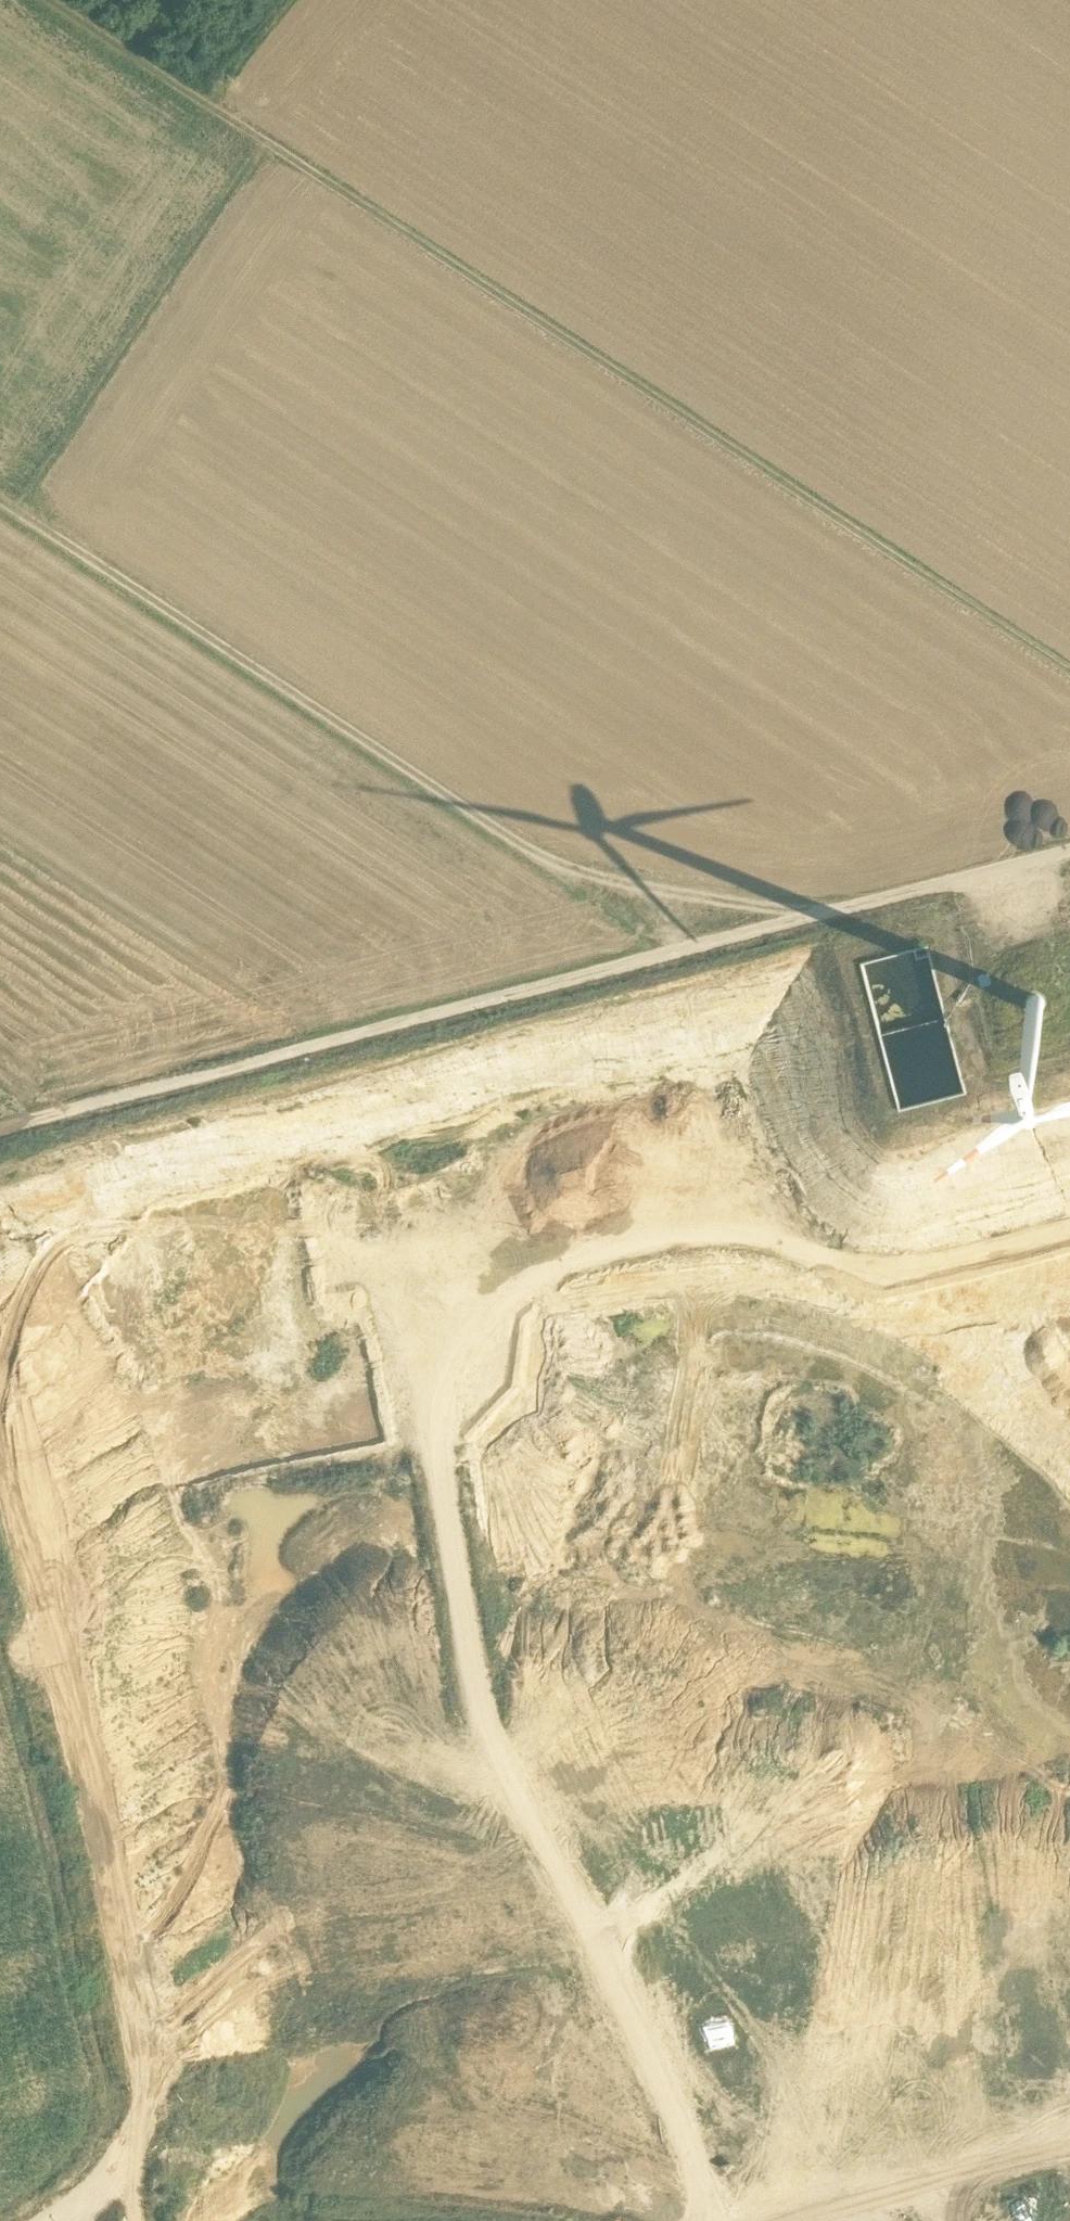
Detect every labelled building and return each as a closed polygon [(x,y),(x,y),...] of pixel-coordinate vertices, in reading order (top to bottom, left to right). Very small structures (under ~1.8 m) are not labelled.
[(867,958),(898,1103),(961,1090),(930,944),(867,958)] [(989,971),(978,974),(981,984),(992,981),(989,971)]
